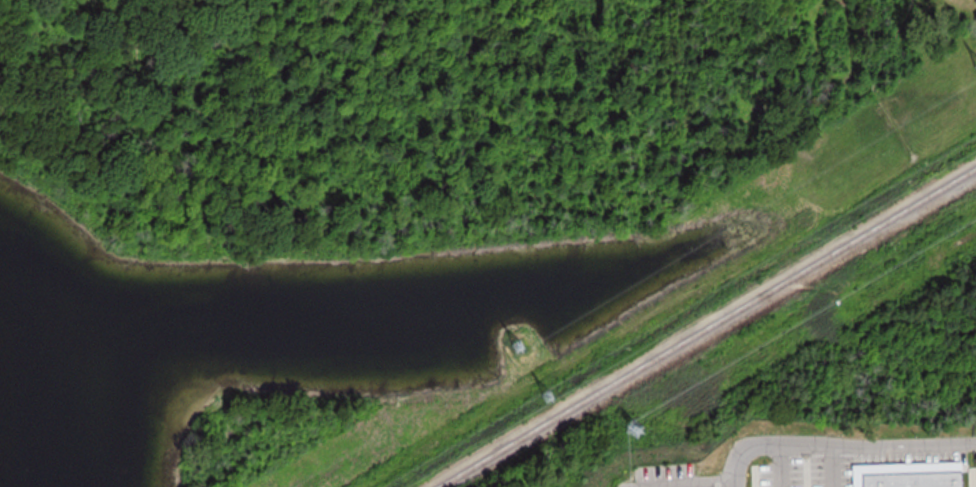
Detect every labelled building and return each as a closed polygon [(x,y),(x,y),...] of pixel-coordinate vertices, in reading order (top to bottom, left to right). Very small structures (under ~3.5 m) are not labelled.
[(856,486),(968,486),(967,462),(855,464),(856,486)]
